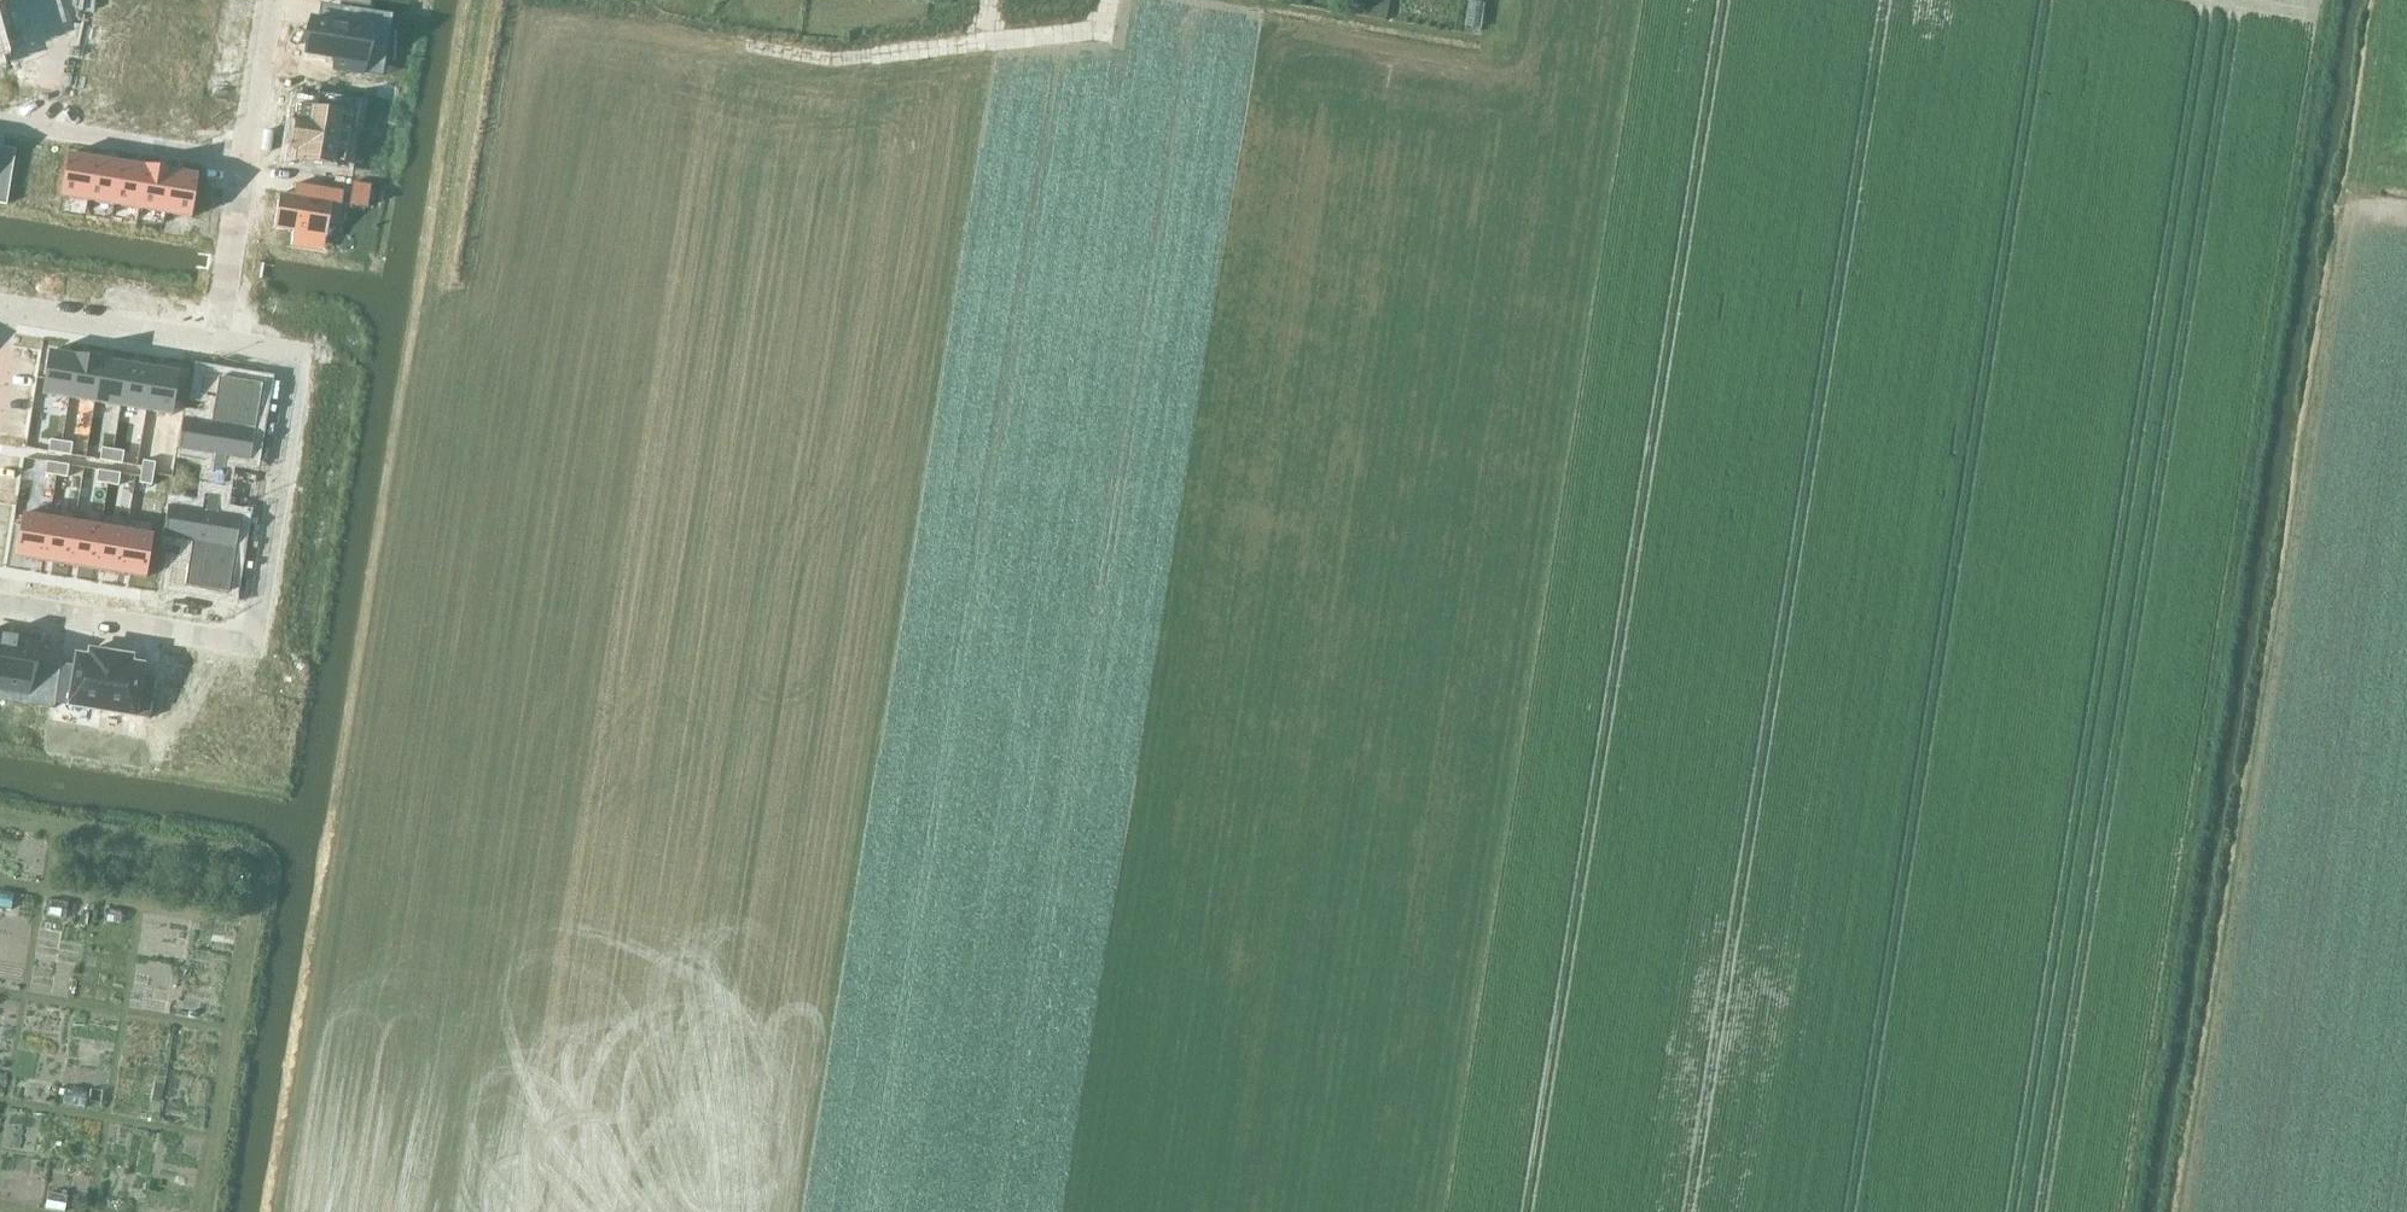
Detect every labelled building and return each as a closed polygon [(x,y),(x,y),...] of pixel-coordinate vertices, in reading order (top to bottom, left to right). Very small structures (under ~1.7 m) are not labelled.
[(132,7),(162,12),(164,0),(133,0),(132,7)] [(204,6),(219,8),(220,0),(205,0),(204,6)] [(312,19),(306,53),(335,58),(333,68),(362,73),(381,76),(391,14),(348,7),(345,25),(317,20),(312,19)] [(109,35),(103,71),(134,76),(140,40),(109,35)] [(140,40),(134,76),(165,81),(170,45),(140,40)] [(83,44),(81,56),(96,59),(98,46),(83,44)] [(177,59),(175,71),(190,74),(192,61),(177,59)] [(103,71),(97,107),(128,112),(134,76),(103,71)] [(134,76),(128,112),(159,117),(165,81),(134,76)] [(77,78),(75,91),(91,93),(93,81),(77,78)] [(171,93),(169,106),(184,108),(186,96),(171,93)] [(343,165),(349,128),(361,130),(365,101),(317,94),(314,110),(302,108),(300,120),(296,119),(291,150),(295,151),(294,158),(343,165)] [(6,205),(15,149),(0,147),(0,204),(6,205)] [(67,154),(60,196),(86,201),(93,158),(67,154)] [(93,158),(86,201),(112,205),(118,162),(93,158)] [(118,162),(112,205),(137,209),(144,167),(118,162)] [(144,167),(137,209),(165,213),(171,171),(172,170),(144,166),(144,167)] [(171,171),(165,213),(190,218),(197,175),(171,171)] [(278,198),(274,227),(293,229),(292,236),(313,239),(314,232),(327,234),(330,213),(339,215),(343,190),(295,183),(292,200),(278,198)] [(352,183),(348,204),(367,207),(370,186),(352,183)] [(48,351),(40,397),(67,402),(75,356),(48,351)] [(75,356),(67,402),(93,406),(100,360),(75,356)] [(100,360),(93,406),(119,410),(126,364),(100,360)] [(126,364),(119,410),(144,414),(152,368),(126,364)] [(152,368),(144,414),(171,419),(179,372),(152,368)] [(205,375),(202,392),(217,394),(212,423),(256,430),(264,384),(205,375)] [(183,418),(178,448),(216,454),(213,471),(225,473),(227,456),(251,460),(256,430),(212,423),(183,418)] [(50,440),(48,452),(59,454),(61,441),(50,440)] [(61,441),(59,454),(70,455),(72,443),(61,441)] [(101,448),(99,460),(110,462),(112,450),(101,448)] [(112,450),(110,462),(121,464),(123,451),(112,450)] [(46,461),(44,474),(55,475),(57,463),(46,461)] [(142,461),(141,472),(153,474),(154,463),(142,461)] [(57,463),(55,475),(66,477),(68,465),(57,463)] [(98,470),(96,482),(107,484),(109,472),(98,470)] [(109,472),(107,484),(118,486),(120,473),(109,472)] [(141,472),(139,483),(151,485),(153,474),(141,472)] [(169,506),(164,535),(193,540),(238,547),(242,517),(218,513),(221,497),(210,495),(207,512),(169,506)] [(22,514),(15,557),(42,561),(48,518),(22,514)] [(48,518),(42,561),(67,565),(74,523),(48,518)] [(74,523),(67,565),(93,569),(100,527),(74,523)] [(100,527),(93,569),(119,573),(126,531),(100,527)] [(126,531),(119,573),(145,577),(152,535),(126,531)] [(174,567),(171,584),(230,594),(238,547),(193,540),(189,569),(174,567)] [(52,708),(61,652),(60,652),(58,665),(33,661),(35,648),(36,642),(17,639),(18,637),(1,634),(0,636),(0,700),(52,708)] [(60,663),(53,703),(101,711),(110,654),(89,650),(88,657),(76,655),(74,665),(60,663)] [(110,654),(101,711),(148,718),(155,678),(141,676),(142,666),(130,664),(131,657),(110,654)] [(3,888),(22,891),(24,877),(5,874),(3,888)] [(66,1083),(72,1044),(35,1038),(31,1064),(45,1066),(43,1079),(66,1083)] [(56,1195),(77,1196),(78,1183),(57,1181),(56,1195)]
